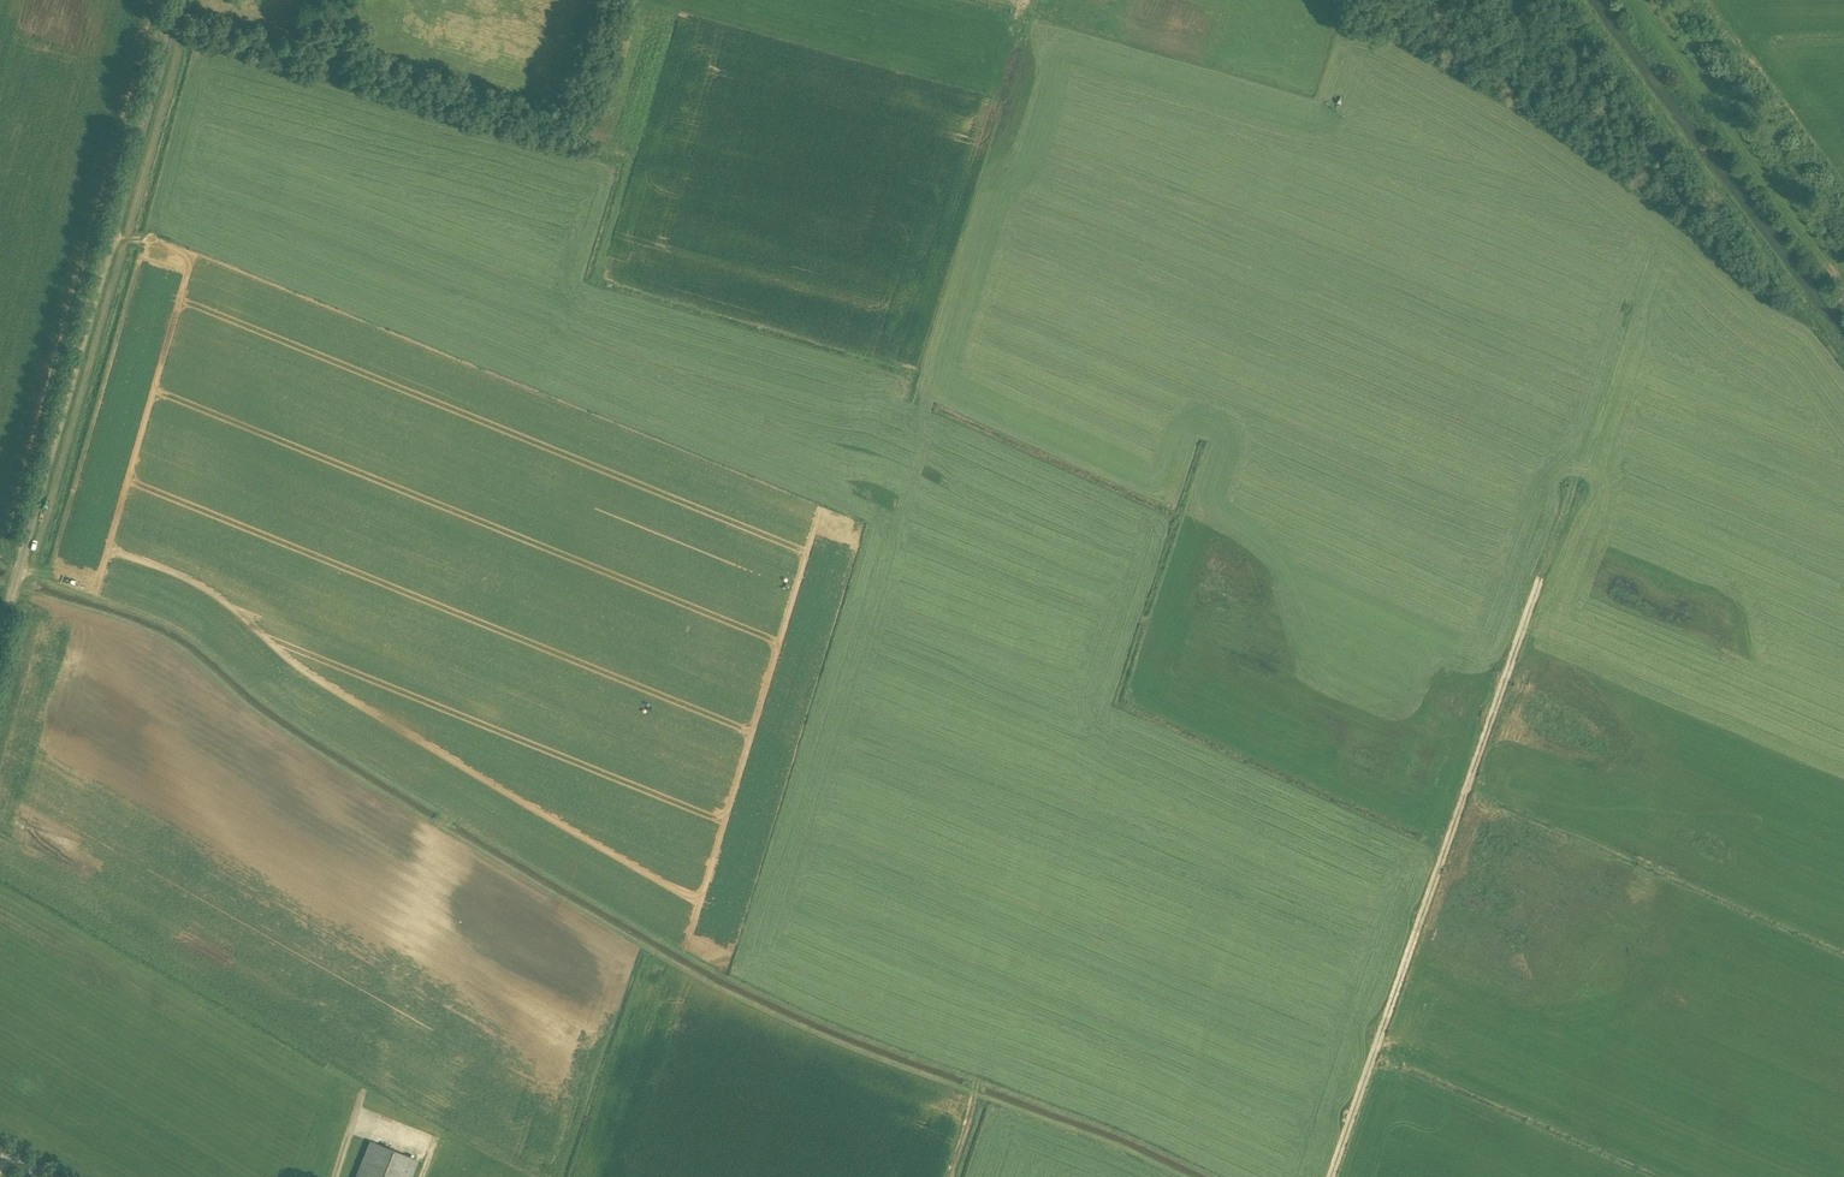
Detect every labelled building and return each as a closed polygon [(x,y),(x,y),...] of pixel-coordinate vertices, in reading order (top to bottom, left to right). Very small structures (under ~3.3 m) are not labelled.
[(418,1160),(407,1156),(370,1141),(355,1176),(411,1176),(418,1160)]
